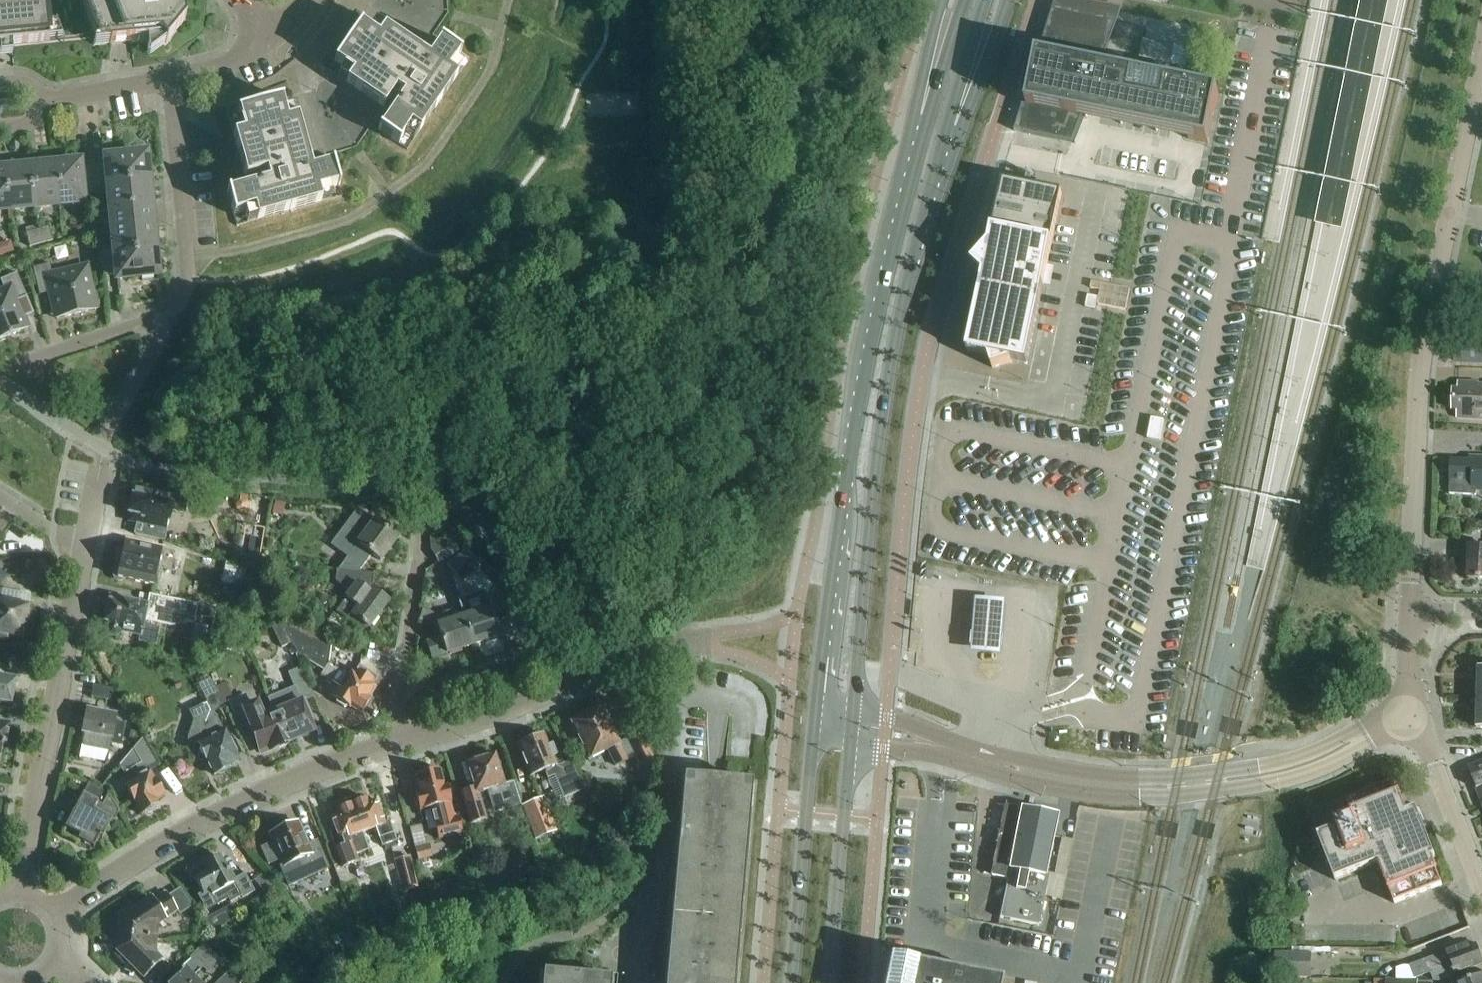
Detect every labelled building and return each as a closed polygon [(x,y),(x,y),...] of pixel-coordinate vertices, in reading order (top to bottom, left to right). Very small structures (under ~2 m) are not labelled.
[(11,42),(11,47),(49,43),(45,0),(0,0),(0,43),(11,42)] [(49,43),(114,37),(114,35),(131,37),(131,44),(161,41),(165,45),(185,21),(184,21),(182,0),(45,0),(49,43)] [(1317,226),(1343,231),(1390,0),(1362,0),(1317,226)] [(1208,143),(1219,92),(1101,68),(1118,22),(1052,9),(1014,131),(1073,143),(1082,118),(1208,143)] [(378,131),(407,151),(469,60),(440,41),(439,42),(440,43),(434,50),(426,44),(420,53),(366,16),(329,71),(391,114),(380,130),(379,130),(378,131)] [(1143,39),(1140,58),(1170,64),(1174,45),(1143,39)] [(248,188),(229,193),(227,193),(236,227),(342,198),(338,183),(333,164),(331,164),(331,165),(322,167),(320,157),(309,160),(292,97),(228,115),(245,178),(248,188)] [(108,185),(148,181),(147,172),(151,172),(150,164),(146,161),(146,156),(141,157),(137,154),(129,155),(129,158),(106,160),(106,166),(108,185)] [(83,197),(95,196),(93,167),(80,168),(80,163),(70,164),(70,160),(62,161),(59,165),(55,165),(59,205),(83,203),(83,197)] [(35,208),(59,205),(55,165),(51,166),(47,163),(39,163),(40,167),(31,168),(35,208)] [(11,210),(35,208),(31,168),(23,168),(22,165),(14,166),(11,169),(7,170),(11,210)] [(109,195),(110,209),(150,205),(150,201),(153,197),(152,189),(149,189),(148,181),(108,185),(106,166),(93,167),(95,196),(109,195)] [(11,210),(7,170),(3,170),(0,168),(0,211),(11,210)] [(1062,193),(1002,181),(989,246),(973,264),(984,274),(967,353),(989,358),(992,369),(1012,362),(1027,365),(1062,193)] [(110,209),(113,233),(153,229),(150,205),(110,209)] [(49,228),(37,231),(41,245),(53,241),(49,228)] [(103,277),(117,276),(115,256),(155,253),(154,244),(158,244),(157,236),(153,233),(153,229),(113,233),(114,247),(101,248),(103,277)] [(41,245),(37,231),(26,234),(30,248),(41,245)] [(115,256),(117,276),(117,281),(141,279),(142,282),(150,281),(153,278),(157,277),(157,272),(160,269),(159,261),(156,261),(155,253),(115,256)] [(50,292),(57,320),(96,311),(86,269),(53,276),(50,265),(33,269),(39,294),(50,292)] [(28,330),(16,303),(27,298),(17,274),(0,281),(5,292),(0,294),(0,342),(28,330)] [(1097,305),(1126,311),(1130,289),(1092,281),(1090,289),(1100,291),(1097,305)] [(1088,296),(1085,308),(1095,310),(1098,298),(1088,296)] [(232,317),(232,326),(246,326),(245,317),(232,317)] [(1481,363),(1481,338),(1457,337),(1456,362),(1481,363)] [(1457,410),(1456,419),(1481,420),(1481,383),(1458,382),(1458,390),(1454,390),(1453,410),(1457,410)] [(1147,439),(1160,442),(1164,421),(1151,419),(1147,439)] [(1470,454),(1470,461),(1451,461),(1449,495),(1475,496),(1475,492),(1481,493),(1481,455),(1470,454)] [(129,515),(132,515),(130,522),(166,530),(171,508),(185,511),(188,499),(173,496),(173,499),(135,491),(129,515)] [(220,494),(211,493),(210,507),(218,508),(220,494)] [(271,516),(282,519),(285,505),(275,502),(271,516)] [(350,556),(339,571),(359,573),(372,556),(380,562),(397,539),(375,522),(372,526),(355,513),(345,527),(348,529),(336,546),(350,556)] [(432,551),(439,564),(458,553),(451,540),(432,551)] [(116,579),(117,580),(118,581),(119,581),(120,582),(122,581),(123,581),(124,580),(155,587),(159,569),(175,572),(176,564),(172,563),(174,554),(126,544),(122,560),(118,561),(115,575),(115,577),(115,578),(116,579)] [(1470,547),(1469,553),(1464,553),(1463,575),(1468,575),(1468,579),(1481,580),(1481,548),(1470,547)] [(466,552),(448,568),(461,584),(479,568),(466,552)] [(222,585),(244,589),(248,567),(226,563),(222,585)] [(925,569),(924,580),(932,581),(933,569),(925,569)] [(388,603),(371,590),(373,576),(337,571),(336,583),(350,593),(336,613),(359,630),(362,625),(364,626),(364,625),(369,629),(388,603)] [(7,638),(7,636),(23,639),(24,631),(26,630),(26,629),(27,628),(28,625),(29,623),(29,621),(29,619),(28,617),(27,615),(29,607),(0,602),(2,592),(0,592),(0,637),(7,638)] [(106,627),(106,631),(109,636),(115,637),(120,634),(121,630),(140,635),(143,621),(172,627),(193,624),(197,606),(151,596),(148,607),(110,599),(104,627),(106,627)] [(969,599),(965,652),(995,654),(999,601),(969,599)] [(473,615),(464,618),(473,646),(486,642),(486,644),(497,640),(497,638),(501,637),(491,609),(486,611),(483,602),(470,606),(473,615)] [(473,646),(464,618),(455,621),(452,612),(440,616),(442,625),(437,627),(441,640),(427,644),(431,659),(446,654),(446,655),(450,654),(450,655),(461,652),(460,650),(473,646)] [(281,650),(292,644),(284,628),(269,626),(281,650)] [(292,644),(297,655),(304,660),(324,672),(321,676),(341,688),(334,699),(336,700),(336,701),(337,704),(344,709),(347,708),(348,708),(360,716),(371,699),(369,699),(376,689),(371,685),(375,679),(360,669),(355,676),(350,672),(347,678),(329,666),(333,633),(284,628),(292,644)] [(268,700),(274,714),(280,728),(284,727),(290,743),(314,733),(309,720),(312,719),(305,702),(314,698),(302,669),(289,674),(295,688),(268,700)] [(11,705),(16,681),(0,678),(0,703),(11,705)] [(198,746),(206,761),(207,761),(214,776),(230,769),(229,768),(239,763),(225,733),(224,733),(217,719),(215,719),(213,714),(224,708),(210,679),(199,685),(207,703),(189,712),(193,721),(187,742),(199,746),(198,746)] [(91,698),(112,702),(114,690),(93,686),(91,698)] [(274,714),(264,718),(258,704),(250,707),(245,696),(229,703),(238,724),(247,721),(261,755),(290,743),(284,727),(280,728),(274,714)] [(570,724),(589,761),(607,751),(616,767),(627,761),(619,745),(600,708),(570,724)] [(115,722),(116,716),(89,711),(79,759),(107,765),(111,745),(122,747),(126,724),(115,722)] [(1151,715),(1151,729),(1164,729),(1164,716),(1151,715)] [(653,758),(640,734),(628,741),(650,783),(651,783),(653,758)] [(556,756),(552,746),(548,748),(543,736),(518,746),(530,777),(544,772),(547,780),(554,777),(563,799),(584,791),(570,762),(556,768),(552,758),(556,756)] [(125,787),(142,815),(145,813),(148,814),(152,814),(154,810),(155,807),(158,806),(156,803),(157,802),(164,797),(149,773),(160,766),(143,739),(133,751),(141,764),(131,770),(137,780),(125,787)] [(475,762),(462,766),(467,783),(471,782),(473,790),(461,793),(471,826),(486,821),(478,794),(490,791),(496,810),(519,803),(520,807),(521,806),(514,782),(504,785),(495,755),(486,758),(483,757),(477,759),(475,762)] [(1476,789),(1481,787),(1481,762),(1468,768),(1476,789)] [(414,778),(418,794),(415,794),(416,798),(414,801),(416,806),(419,808),(420,812),(431,809),(439,840),(463,834),(458,818),(454,819),(450,804),(452,804),(447,786),(444,787),(440,771),(414,778)] [(751,784),(683,778),(665,982),(734,982),(751,784)] [(1346,799),(1352,816),(1335,823),(1337,829),(1318,837),(1335,881),(1379,864),(1395,905),(1442,886),(1432,859),(1435,858),(1416,810),(1407,814),(1393,780),(1346,799)] [(62,835),(78,843),(79,842),(94,849),(99,838),(102,840),(111,822),(114,823),(119,812),(108,794),(89,784),(74,813),(73,813),(62,835)] [(352,803),(350,803),(362,834),(376,829),(382,847),(396,842),(389,822),(384,823),(376,801),(368,804),(368,802),(367,801),(367,799),(365,798),(364,797),(363,797),(361,796),(359,796),(357,797),(355,798),(354,799),(353,801),(352,802),(352,803)] [(543,799),(522,807),(536,840),(556,832),(543,799)] [(350,803),(348,802),(347,802),(345,802),(342,802),(340,804),(339,805),(338,806),(337,807),(337,809),(337,811),(337,812),(337,814),(338,815),(330,818),(335,832),(330,834),(343,869),(358,863),(356,856),(369,851),(362,834),(350,803)] [(1007,880),(999,919),(1039,927),(1049,875),(1045,874),(1049,853),(1052,852),(1053,848),(1050,846),(1056,816),(1032,812),(1032,811),(1023,809),(1023,810),(1004,806),(999,835),(990,876),(1007,880)] [(274,843),(261,849),(268,866),(281,860),(284,867),(280,868),(289,887),(329,869),(317,843),(308,847),(297,824),(285,829),(278,830),(271,835),(270,836),(274,843)] [(416,850),(420,861),(433,858),(430,846),(416,850)] [(206,873),(205,873),(194,879),(207,902),(213,899),(218,906),(228,900),(230,904),(241,898),(242,899),(255,892),(245,875),(234,881),(229,870),(227,871),(221,858),(216,861),(215,858),(206,863),(208,866),(204,868),(206,873)] [(395,861),(403,892),(418,888),(410,858),(395,861)] [(267,881),(267,880),(266,877),(256,883),(265,895),(273,888),(267,881)] [(524,892),(527,903),(545,897),(542,886),(524,892)] [(122,922),(120,937),(156,941),(158,925),(177,912),(166,894),(153,902),(153,901),(133,914),(130,909),(118,917),(122,922)] [(391,929),(381,932),(388,952),(397,949),(391,929)] [(408,936),(396,940),(399,949),(411,945),(408,936)] [(156,941),(120,937),(118,951),(114,956),(124,966),(128,962),(144,979),(151,972),(160,981),(169,972),(154,957),(156,941)] [(192,980),(195,976),(203,969),(207,973),(220,962),(204,945),(192,957),(193,958),(182,969),(184,972),(172,982),(195,982),(192,980)] [(1441,968),(1451,964),(1455,975),(1481,965),(1481,958),(1477,945),(1469,948),(1468,946),(1411,966),(1416,978),(1441,969),(1441,968)] [(1311,954),(1275,954),(1275,978),(1311,978),(1311,954)] [(1000,982),(889,961),(885,982),(1000,982)] [(227,970),(213,982),(239,982),(227,970)] [(604,979),(543,973),(542,982),(603,982),(604,979)]
